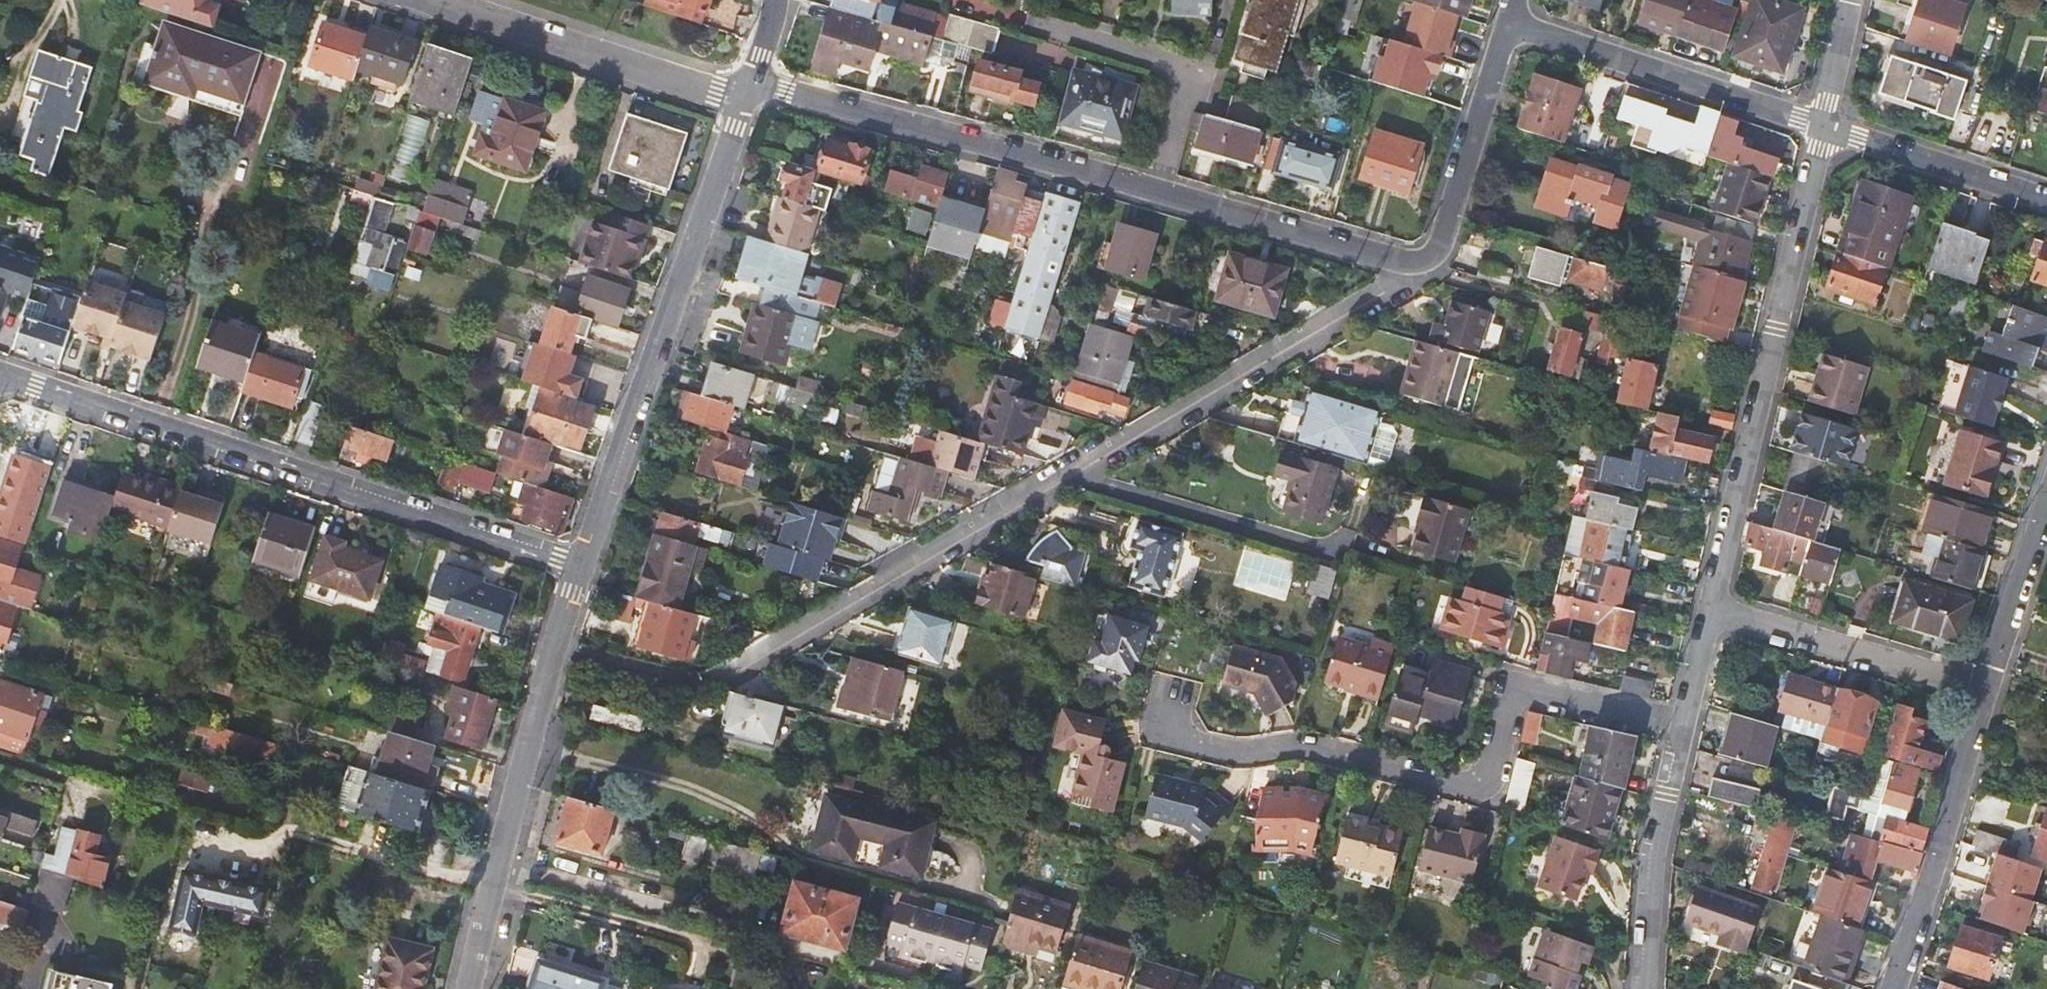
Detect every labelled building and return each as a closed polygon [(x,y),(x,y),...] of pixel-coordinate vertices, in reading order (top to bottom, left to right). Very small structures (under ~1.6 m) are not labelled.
[(141,4),(210,27),(217,4),(204,0),(142,0),(141,4)] [(710,0),(647,0),(646,5),(690,19),(693,10),(702,13),(705,14),(710,0)] [(830,8),(929,37),(942,40),(947,19),(884,0),(875,2),(876,0),(832,0),(830,8)] [(1212,0),(1172,0),(1172,12),(1212,13),(1212,0)] [(1299,0),(1252,0),(1233,61),(1276,75),(1299,0)] [(1359,0),(1342,0),(1322,66),(1335,70),(1347,27),(1351,28),(1359,0)] [(1431,7),(1440,9),(1461,16),(1466,0),(1414,0),(1413,1),(1431,7)] [(1596,9),(1599,0),(1567,0),(1596,9)] [(1686,4),(1688,0),(1649,0),(1641,24),(1677,35),(1686,4)] [(1736,56),(1787,73),(1806,14),(1764,0),(1755,0),(1736,56)] [(1905,40),(1947,53),(1962,6),(1943,0),(1911,0),(1904,20),(1911,22),(1905,40)] [(1733,19),(1686,4),(1677,35),(1723,51),(1733,19)] [(1421,43),(1430,46),(1439,12),(1440,9),(1431,7),(1421,43)] [(929,37),(830,8),(813,68),(836,74),(841,59),(868,67),(874,49),(921,62),(922,60),(929,37)] [(690,19),(699,22),(702,13),(693,10),(690,19)] [(1475,22),(1439,12),(1430,46),(1451,52),(1454,43),(1464,46),(1467,37),(1471,38),(1475,22)] [(966,47),(973,21),(949,13),(947,19),(942,40),(955,44),(966,47)] [(999,28),(973,21),(966,47),(970,48),(992,55),(999,28)] [(357,67),(367,37),(325,22),(311,65),(353,79),(357,67)] [(165,25),(156,52),(152,51),(150,57),(154,58),(147,79),(236,109),(254,55),(165,25)] [(367,37),(357,67),(402,82),(415,41),(371,27),(367,37)] [(929,37),(922,60),(937,64),(951,61),(955,44),(942,40),(929,37)] [(44,80),(24,143),(21,155),(35,159),(31,172),(46,177),(63,126),(75,129),(80,113),(76,112),(89,67),(64,59),(64,56),(58,54),(57,57),(39,51),(31,76),(32,76),(44,80)] [(470,67),(425,52),(410,97),(455,113),(470,67)] [(1877,92),(1889,55),(1884,53),(1872,90),(1877,92)] [(1952,119),(1958,102),(1961,91),(1964,81),(1889,55),(1877,92),(1885,94),(1913,104),(1934,111),(1934,113),(1952,119)] [(946,83),(960,87),(962,79),(966,66),(952,61),(946,83)] [(988,87),(986,92),(993,94),(990,100),(1006,104),(1009,103),(1010,99),(1031,106),(1039,83),(1018,78),(1020,73),(978,61),(971,83),(988,87)] [(1132,87),(1075,71),(1061,122),(1118,139),(1132,87)] [(1535,74),(1517,128),(1551,139),(1563,143),(1568,129),(1577,132),(1584,107),(1576,104),(1581,89),(1535,74)] [(11,139),(24,143),(44,80),(32,76),(11,139)] [(1411,93),(1440,102),(1443,89),(1415,80),(1411,93)] [(988,87),(971,83),(969,90),(986,95),(986,92),(988,87)] [(1966,93),(1961,91),(1958,102),(1963,103),(1966,93)] [(488,114),(498,117),(504,98),(494,95),(488,114)] [(2029,108),(2046,115),(2046,99),(2034,95),(2029,108)] [(1232,96),(1225,121),(1254,129),(1260,104),(1232,96)] [(1617,118),(1638,126),(1637,130),(1642,132),(1644,127),(1658,132),(1665,111),(1623,97),(1617,118)] [(543,112),(504,98),(498,117),(491,138),(481,135),(475,154),(525,170),(543,112)] [(1690,134),(1711,141),(1720,112),(1699,106),(1690,134)] [(1195,112),(1189,130),(1202,134),(1197,150),(1249,165),(1259,131),(1254,129),(1225,121),(1202,114),(1195,112)] [(413,113),(401,164),(416,168),(428,117),(413,113)] [(669,189),(687,133),(627,113),(609,169),(669,189)] [(1731,164),(1767,176),(1773,159),(1735,147),(1735,145),(1733,138),(1729,136),(1734,121),(1722,118),(1709,157),(1731,164)] [(1372,132),(1359,174),(1409,188),(1422,146),(1372,132)] [(1272,137),(1262,169),(1330,189),(1339,157),(1272,137)] [(823,159),(820,170),(863,183),(862,184),(874,188),(876,179),(865,175),(873,150),(851,144),(850,147),(828,142),(823,159)] [(820,170),(823,159),(807,154),(803,165),(820,170)] [(1611,177),(1579,167),(1578,169),(1549,159),(1535,205),(1565,215),(1570,196),(1599,205),(1594,221),(1613,228),(1627,186),(1610,179),(1611,177)] [(781,196),(804,203),(814,170),(789,162),(779,196),(781,196)] [(1767,176),(1731,164),(1714,213),(1752,225),(1767,176)] [(943,200),(950,176),(918,166),(914,180),(887,170),(882,187),(924,201),(923,202),(940,208),(943,200)] [(988,205),(985,214),(980,233),(1008,242),(1010,236),(1017,239),(1014,248),(1029,252),(1046,195),(1027,189),(1028,186),(1020,184),(1010,180),(1012,172),(999,168),(997,176),(997,177),(989,205),(988,205)] [(1010,180),(1020,184),(1023,175),(1012,172),(1010,180)] [(1844,233),(1838,252),(1885,267),(1893,245),(1900,247),(1903,240),(1902,240),(1905,229),(1899,226),(1909,196),(1861,181),(1850,214),(1856,216),(1849,235),(1844,233)] [(1061,264),(1062,264),(1068,247),(1066,246),(1079,205),(1046,195),(1029,252),(1006,329),(1039,338),(1061,264)] [(377,197),(375,196),(368,216),(378,219),(384,199),(377,197)] [(804,203),(781,196),(767,241),(807,253),(821,208),(804,203)] [(1921,201),(1909,196),(1899,226),(1905,229),(1916,218),(1921,201)] [(462,210),(427,199),(423,210),(459,221),(462,210)] [(929,243),(972,257),(980,233),(985,214),(943,200),(940,208),(930,241),(929,243)] [(914,206),(911,228),(931,230),(933,208),(914,206)] [(1692,263),(1695,264),(1740,277),(1751,242),(1711,230),(1702,227),(1703,223),(1687,218),(1680,216),(1656,209),(1651,226),(1699,239),(1692,263)] [(419,211),(406,250),(426,255),(433,233),(435,233),(440,217),(423,211),(419,211)] [(641,254),(651,225),(613,213),(610,225),(595,221),(581,262),(629,277),(638,253),(641,254)] [(1715,217),(1711,230),(1751,242),(1755,228),(1715,217)] [(480,230),(453,221),(451,230),(478,239),(481,230),(480,230)] [(1928,262),(1926,268),(1974,283),(1988,240),(1972,235),(1970,240),(1963,237),(1964,232),(1965,231),(1941,222),(1928,262)] [(1106,272),(1142,282),(1155,233),(1120,223),(1106,272)] [(353,261),(385,271),(389,258),(395,239),(363,229),(353,261)] [(808,253),(807,253),(767,241),(759,239),(746,282),(835,308),(836,307),(842,285),(817,278),(816,282),(800,278),(808,253)] [(2039,256),(2044,242),(2034,239),(2029,253),(2039,256)] [(2044,242),(2039,256),(2032,278),(2046,283),(2046,241),(2045,240),(2044,242)] [(972,257),(929,243),(925,254),(968,268),(972,257)] [(27,297),(39,259),(0,247),(0,319),(8,291),(27,297)] [(1606,267),(1573,257),(1536,247),(1529,277),(1555,285),(1558,277),(1600,289),(1606,267)] [(1885,267),(1838,252),(1826,287),(1873,303),(1885,267)] [(1230,254),(1219,299),(1272,314),(1284,271),(1230,254)] [(389,258),(385,271),(397,276),(402,262),(389,258)] [(1678,313),(1674,327),(1685,331),(1724,343),(1727,328),(1730,328),(1738,295),(1736,294),(1740,277),(1695,264),(1682,313),(1678,313)] [(590,319),(616,327),(629,289),(589,276),(583,294),(576,314),(590,319)] [(136,357),(150,362),(165,314),(140,306),(144,294),(128,289),(127,294),(87,281),(71,329),(86,334),(86,332),(104,338),(101,347),(117,353),(118,350),(136,355),(136,357)] [(80,297),(35,283),(14,349),(59,363),(80,297)] [(576,314),(583,294),(560,286),(554,307),(576,314)] [(1598,295),(1595,308),(1614,313),(1618,301),(1598,295)] [(1446,325),(1440,341),(1476,352),(1488,310),(1452,300),(1446,325)] [(816,320),(754,302),(739,353),(781,366),(788,345),(807,350),(816,320)] [(2012,303),(2001,333),(1993,330),(1990,329),(1982,350),(2030,365),(2037,347),(2040,348),(2046,334),(2046,315),(2012,303)] [(554,307),(552,307),(541,345),(569,354),(575,335),(583,337),(590,319),(576,314),(554,307)] [(1618,317),(1609,356),(1622,360),(1627,339),(1624,339),(1632,314),(1619,310),(1619,313),(1618,317)] [(1610,324),(1611,319),(1590,314),(1587,327),(1607,333),(1610,324)] [(1144,318),(1139,335),(1179,346),(1183,329),(1144,318)] [(1435,321),(1430,339),(1440,341),(1446,325),(1435,321)] [(210,322),(196,365),(227,375),(225,382),(242,387),(254,352),(258,338),(210,322)] [(1091,325),(1077,372),(1119,385),(1132,337),(1091,325)] [(1569,371),(1580,330),(1559,325),(1547,365),(1569,371)] [(1416,340),(1408,366),(1412,367),(1420,341),(1416,340)] [(1412,367),(1408,366),(1400,394),(1442,406),(1457,352),(1420,341),(1412,367)] [(309,370),(254,352),(242,391),(291,406),(294,395),(300,397),(309,370)] [(1820,355),(1811,387),(1815,388),(1824,356),(1820,355)] [(1866,368),(1824,356),(1815,388),(1811,387),(1806,402),(1852,415),(1866,368)] [(1616,403),(1645,410),(1655,368),(1627,361),(1616,403)] [(582,364),(577,378),(562,373),(557,387),(597,400),(606,373),(582,364)] [(796,389),(713,364),(703,396),(732,405),(745,409),(753,382),(770,387),(767,395),(816,409),(821,396),(813,393),(796,389)] [(1969,366),(1953,415),(1990,427),(1996,410),(1998,411),(2002,396),(2001,395),(2006,379),(1969,366)] [(1077,372),(1075,379),(1117,391),(1119,385),(1077,372)] [(800,375),(796,389),(813,393),(817,381),(800,375)] [(992,447),(1022,456),(1031,425),(1039,428),(1046,408),(1016,398),(1021,382),(999,375),(979,443),(986,445),(992,447)] [(1134,401),(1076,382),(1070,404),(1102,414),(1103,409),(1129,417),(1134,401)] [(526,435),(552,444),(578,452),(594,404),(542,388),(526,435)] [(1380,415),(1382,409),(1311,388),(1306,405),(1302,417),(1294,444),(1354,462),(1361,435),(1373,438),(1377,423),(1388,425),(1391,418),(1380,415)] [(693,393),(686,392),(679,418),(685,420),(693,393)] [(693,393),(685,420),(711,427),(724,431),(732,405),(703,396),(693,393)] [(323,407),(307,402),(294,440),(311,446),(323,407)] [(1302,417),(1306,405),(1300,404),(1293,402),(1290,413),(1302,417)] [(1710,412),(1707,424),(1730,430),(1733,417),(1710,412)] [(1681,418),(1658,413),(1650,452),(1667,456),(1668,452),(1705,461),(1710,440),(1678,432),(1681,418)] [(1802,427),(1806,415),(1800,413),(1788,451),(1794,453),(1798,441),(1794,436),(1795,431),(1802,427)] [(1798,441),(1794,453),(1823,461),(1845,468),(1856,429),(1806,415),(1802,427),(1795,431),(1794,436),(1798,441)] [(1377,423),(1373,438),(1361,435),(1354,462),(1365,465),(1377,469),(1386,464),(1395,434),(1391,427),(1388,425),(1377,423)] [(348,425),(340,451),(345,453),(347,448),(386,460),(393,440),(348,425)] [(697,471),(740,483),(753,441),(724,431),(711,427),(697,471)] [(1984,497),(2000,445),(1946,427),(1929,480),(1984,497)] [(502,456),(496,473),(528,484),(543,489),(549,471),(544,468),(546,461),(552,444),(526,435),(504,428),(497,454),(502,456)] [(944,470),(948,471),(957,474),(962,476),(975,480),(983,455),(986,445),(979,443),(967,439),(943,432),(940,443),(919,437),(915,452),(912,460),(925,464),(933,467),(944,470)] [(59,437),(45,433),(35,463),(50,468),(59,437)] [(739,487),(755,492),(769,445),(764,444),(753,441),(740,483),(739,487)] [(992,447),(986,445),(983,455),(989,457),(992,447)] [(1599,482),(1640,492),(1645,475),(1678,483),(1683,460),(1667,456),(1650,452),(1636,449),(1630,473),(1604,466),(1599,482)] [(1320,524),(1336,470),(1281,453),(1275,476),(1292,481),(1283,513),(1320,524)] [(1794,453),(1783,492),(1811,500),(1823,461),(1794,453)] [(912,460),(902,457),(891,497),(876,493),(871,513),(908,524),(917,491),(941,498),(948,471),(944,470),(933,467),(925,464),(912,460)] [(1580,483),(1581,478),(1583,469),(1560,462),(1554,488),(1564,491),(1567,480),(1580,483)] [(464,463),(458,481),(490,492),(496,473),(464,463)] [(114,497),(111,508),(169,526),(182,488),(161,482),(160,485),(142,480),(122,474),(114,497)] [(69,530),(101,541),(111,508),(114,497),(63,481),(53,513),(72,520),(69,530)] [(543,489),(528,484),(521,501),(531,505),(526,519),(560,530),(571,498),(543,489)] [(1811,500),(1783,492),(1779,490),(1767,529),(1809,542),(1821,545),(1834,507),(1811,500)] [(1590,492),(1584,519),(1630,530),(1635,508),(1616,504),(1617,497),(1590,492)] [(1928,535),(1941,539),(1978,550),(1989,511),(1934,495),(1922,533),(1928,535)] [(22,517),(26,504),(1,497),(0,502),(0,535),(22,543),(30,520),(22,517)] [(1420,523),(1412,550),(1453,562),(1469,512),(1424,497),(1416,521),(1420,523)] [(779,546),(828,561),(835,540),(841,541),(848,520),(792,503),(779,546)] [(733,533),(664,512),(657,534),(695,545),(698,536),(729,544),(733,533)] [(267,515),(253,558),(300,573),(315,530),(267,515)] [(192,543),(198,544),(200,541),(228,549),(234,529),(200,518),(192,543)] [(1578,559),(1607,566),(1621,569),(1630,530),(1584,519),(1584,520),(1588,521),(1578,559)] [(1182,534),(1137,521),(1129,548),(1139,551),(1128,587),(1163,596),(1182,534)] [(1744,522),(1742,535),(1748,538),(1746,546),(1764,552),(1760,566),(1799,577),(1800,575),(1809,542),(1767,529),(1749,524),(1744,522)] [(1087,552),(1070,547),(1060,534),(1056,533),(1047,538),(1042,541),(1038,544),(1034,548),(1031,553),(1029,560),(1046,565),(1042,578),(1076,588),(1087,552)] [(1922,554),(1936,559),(1941,539),(1928,535),(1922,554)] [(700,572),(707,551),(657,536),(639,596),(680,608),(691,569),(700,572)] [(380,561),(351,552),(352,546),(324,538),(311,580),(368,598),(380,561)] [(1936,559),(1930,577),(1972,590),(1983,552),(1978,550),(1941,539),(1936,559)] [(835,563),(841,541),(835,540),(828,561),(835,563)] [(1839,550),(1821,545),(1809,542),(1800,575),(1829,583),(1839,550)] [(15,606),(27,610),(39,579),(14,571),(21,550),(0,543),(0,601),(15,606)] [(767,561),(787,568),(792,553),(771,546),(767,561)] [(994,564),(990,579),(988,586),(983,584),(977,605),(1022,619),(1028,598),(1026,598),(1033,576),(994,564)] [(424,608),(436,612),(477,625),(496,631),(507,597),(475,586),(477,576),(445,565),(435,595),(429,593),(424,608)] [(1334,571),(1314,565),(1306,594),(1326,600),(1334,571)] [(1618,609),(1627,570),(1621,569),(1607,566),(1602,587),(1579,582),(1578,583),(1570,581),(1567,598),(1618,609)] [(1910,584),(1900,618),(1927,626),(1925,630),(1959,640),(1969,602),(1910,584)] [(223,603),(227,589),(214,585),(210,599),(223,603)] [(1497,613),(1502,599),(1466,588),(1462,602),(1452,599),(1443,633),(1469,641),(1481,639),(1481,644),(1499,649),(1509,617),(1497,613)] [(1566,638),(1572,616),(1599,622),(1593,644),(1595,644),(1623,651),(1632,613),(1618,609),(1567,598),(1554,595),(1550,613),(1545,633),(1566,638)] [(15,606),(0,601),(0,653),(15,606)] [(696,614),(652,602),(640,646),(684,658),(696,614)] [(952,623),(909,611),(896,655),(938,668),(952,623)] [(477,625),(436,612),(427,640),(434,643),(431,655),(427,667),(460,676),(477,625)] [(1090,643),(1080,680),(1123,692),(1132,661),(1137,662),(1146,627),(1106,615),(1098,645),(1090,643)] [(1588,643),(1567,638),(1566,638),(1545,633),(1542,651),(1551,654),(1550,657),(1540,656),(1537,671),(1566,678),(1571,658),(1585,661),(1588,643)] [(1359,693),(1378,699),(1393,647),(1370,640),(1368,647),(1337,637),(1323,681),(1347,689),(1348,686),(1360,690),(1359,693)] [(389,647),(385,661),(420,671),(424,659),(389,647)] [(1254,690),(1252,695),(1263,710),(1278,700),(1282,706),(1291,701),(1295,686),(1280,660),(1231,647),(1220,685),(1246,692),(1247,687),(1254,690)] [(50,654),(45,668),(59,672),(63,658),(50,654)] [(886,723),(900,673),(852,659),(838,710),(886,723)] [(1427,683),(1400,675),(1383,736),(1411,744),(1417,729),(1452,738),(1472,674),(1433,663),(1429,674),(1427,683)] [(1427,683),(1429,674),(1403,666),(1400,675),(1427,683)] [(1786,676),(1771,726),(1775,727),(1779,728),(1793,678),(1786,676)] [(1620,691),(1649,698),(1652,683),(1624,677),(1620,691)] [(1835,691),(1793,678),(1779,728),(1819,740),(1835,691)] [(0,684),(0,731),(3,732),(0,742),(0,747),(22,754),(32,724),(43,727),(43,724),(47,714),(37,711),(42,694),(1,680),(0,684)] [(494,694),(455,682),(449,702),(454,704),(446,732),(479,743),(494,694)] [(1835,691),(1819,740),(1837,746),(1842,731),(1864,737),(1874,704),(1835,691)] [(37,711),(47,714),(52,697),(42,694),(37,711)] [(781,709),(732,696),(722,735),(771,748),(781,709)] [(1267,716),(1282,706),(1278,700),(1263,710),(1267,716)] [(1894,713),(1911,718),(1913,710),(1896,705),(1894,713)] [(637,733),(641,719),(593,706),(590,721),(637,733)] [(1533,744),(1541,714),(1529,711),(1521,741),(1533,744)] [(397,712),(393,729),(418,735),(422,719),(397,712)] [(1084,753),(1075,794),(1093,798),(1092,807),(1112,812),(1123,763),(1107,759),(1108,756),(1108,753),(1106,751),(1105,749),(1102,747),(1100,747),(1106,723),(1063,712),(1058,737),(1070,741),(1069,749),(1084,753)] [(1894,713),(1880,757),(1934,773),(1939,757),(1916,750),(1924,722),(1911,718),(1894,713)] [(1771,726),(1733,714),(1722,756),(1764,768),(1775,727),(1771,726)] [(1622,789),(1634,736),(1592,726),(1581,777),(1619,789),(1622,789)] [(418,735),(393,729),(380,771),(421,783),(433,741),(418,735)] [(1056,746),(1069,749),(1070,741),(1058,737),(1056,746)] [(248,752),(266,758),(270,746),(251,740),(248,752)] [(1819,740),(1815,755),(1822,758),(1823,754),(1834,757),(1837,746),(1819,740)] [(1516,758),(1504,805),(1519,811),(1531,763),(1516,758)] [(1918,853),(1924,829),(1902,824),(1917,770),(1891,762),(1880,800),(1861,795),(1860,797),(1833,790),(1825,819),(1842,824),(1846,810),(1868,815),(1862,838),(1918,853)] [(346,781),(339,809),(358,815),(420,832),(431,790),(421,787),(380,775),(369,772),(350,766),(346,781)] [(1155,774),(1146,816),(1184,826),(1201,841),(1229,807),(1211,791),(1201,803),(1200,801),(1204,786),(1186,782),(1185,785),(1172,781),(1173,779),(1155,774)] [(1605,841),(1619,789),(1581,777),(1577,777),(1563,826),(1605,841)] [(1711,780),(1706,798),(1721,802),(1726,803),(1755,810),(1759,791),(1711,780)] [(1298,791),(1261,791),(1254,820),(1256,849),(1292,848),(1310,853),(1324,797),(1298,791)] [(602,850),(615,807),(571,794),(558,838),(602,850)] [(1073,802),(1092,807),(1093,798),(1075,794),(1073,802)] [(919,876),(933,822),(826,796),(812,849),(919,876)] [(1,838),(5,827),(32,835),(37,821),(0,809),(0,838),(1,838)] [(1348,811),(1346,816),(1368,822),(1369,817),(1348,811)] [(2042,826),(2041,830),(2046,831),(2042,844),(2037,859),(2046,862),(2046,811),(2042,826)] [(1796,821),(1774,815),(1749,890),(1767,896),(1772,881),(1777,883),(1787,853),(1791,838),(1796,821)] [(1367,827),(1368,822),(1346,816),(1335,863),(1348,865),(1391,877),(1402,836),(1398,830),(1385,827),(1379,830),(1367,827)] [(1385,827),(1368,822),(1367,827),(1379,830),(1385,827)] [(2041,830),(2042,826),(2036,825),(2031,840),(2042,844),(2046,831),(2041,830)] [(51,871),(70,878),(100,888),(106,860),(94,857),(98,837),(62,827),(51,871)] [(1459,836),(1428,828),(1418,869),(1472,883),(1484,834),(1461,829),(1459,836)] [(1977,831),(1972,847),(1997,856),(2002,857),(2015,862),(2020,846),(1977,831)] [(701,865),(704,856),(709,838),(689,833),(681,860),(701,865)] [(1873,860),(1916,872),(1921,854),(1918,853),(1862,838),(1857,837),(1851,835),(1839,871),(1867,881),(1873,860)] [(1586,872),(1590,874),(1593,875),(1601,853),(1556,837),(1537,888),(1575,902),(1582,885),(1586,872)] [(760,852),(709,838),(704,856),(719,861),(717,871),(734,876),(738,861),(756,867),(760,852)] [(1791,854),(1795,839),(1791,838),(1787,853),(1791,854)] [(1810,843),(1795,839),(1791,854),(1805,858),(1810,843)] [(21,875),(37,880),(40,869),(40,867),(42,863),(44,853),(29,848),(21,875)] [(2002,857),(1997,856),(1986,888),(2031,902),(2041,871),(2015,862),(2002,857)] [(1682,869),(1709,879),(1713,868),(1685,859),(1682,869)] [(37,880),(31,903),(61,912),(70,878),(51,871),(46,869),(40,867),(40,869),(37,880)] [(1827,871),(1811,914),(1819,917),(1854,929),(1870,884),(1827,871)] [(185,872),(171,929),(196,934),(204,903),(263,917),(269,892),(185,872)] [(1586,872),(1582,885),(1586,886),(1590,874),(1586,872)] [(795,884),(783,933),(845,950),(857,900),(795,884)] [(1697,886),(1685,923),(1720,935),(1717,944),(1742,953),(1758,907),(1697,886)] [(2031,902),(1986,888),(1981,903),(1986,904),(1980,921),(2022,935),(2033,903),(2031,902)] [(1016,891),(1003,929),(1031,938),(1034,929),(1061,938),(1070,909),(1016,891)] [(0,901),(0,921),(24,929),(29,911),(0,901)] [(902,947),(900,956),(924,963),(925,959),(931,960),(936,961),(935,966),(959,973),(961,964),(979,970),(991,931),(943,917),(896,904),(885,943),(902,947)] [(1796,944),(1789,965),(1809,972),(1832,980),(1836,981),(1846,952),(1852,954),(1860,931),(1854,929),(1819,917),(1809,947),(1796,944)] [(1961,928),(1948,967),(1987,980),(1999,940),(1961,928)] [(1027,951),(1031,938),(1003,929),(1000,943),(1027,951)] [(1527,978),(1546,984),(1544,988),(1546,988),(1574,988),(1579,975),(1573,973),(1577,962),(1584,964),(1591,946),(1543,930),(1527,978)] [(432,947),(389,937),(376,988),(422,988),(432,947)] [(1065,979),(1095,988),(1121,988),(1131,954),(1077,938),(1065,979)] [(1754,953),(1750,968),(1761,970),(1765,957),(1754,953)] [(528,988),(600,988),(602,979),(538,959),(528,988)] [(1142,963),(1134,988),(1195,988),(1197,980),(1142,963)] [(1804,986),(1813,988),(1840,988),(1842,983),(1836,981),(1832,980),(1809,972),(1804,986)] [(56,973),(52,988),(111,988),(112,987),(56,973)] [(1062,988),(1095,988),(1065,979),(1062,988)] [(1787,988),(1813,988),(1804,986),(1790,981),(1787,988)]
